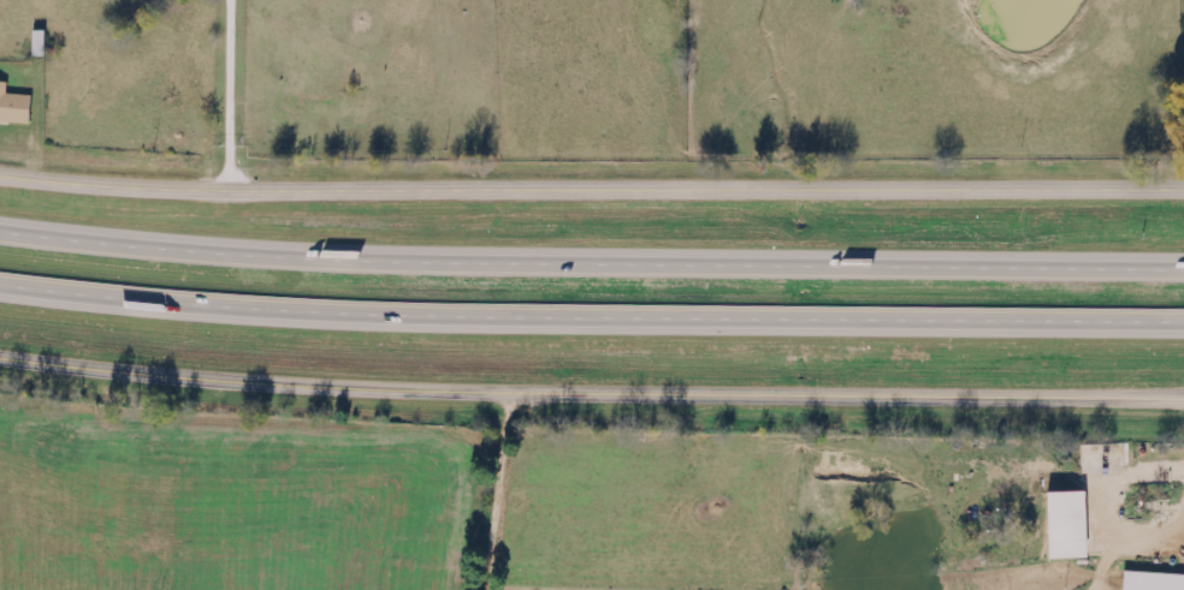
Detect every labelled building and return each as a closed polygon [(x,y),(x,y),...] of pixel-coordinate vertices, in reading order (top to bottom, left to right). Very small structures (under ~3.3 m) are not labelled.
[(32,123),(33,95),(9,94),(9,82),(0,82),(0,122),(32,123)] [(1052,559),(1089,558),(1088,491),(1051,492),(1052,559)] [(1127,572),(1126,589),(1183,589),(1183,575),(1127,572)]
